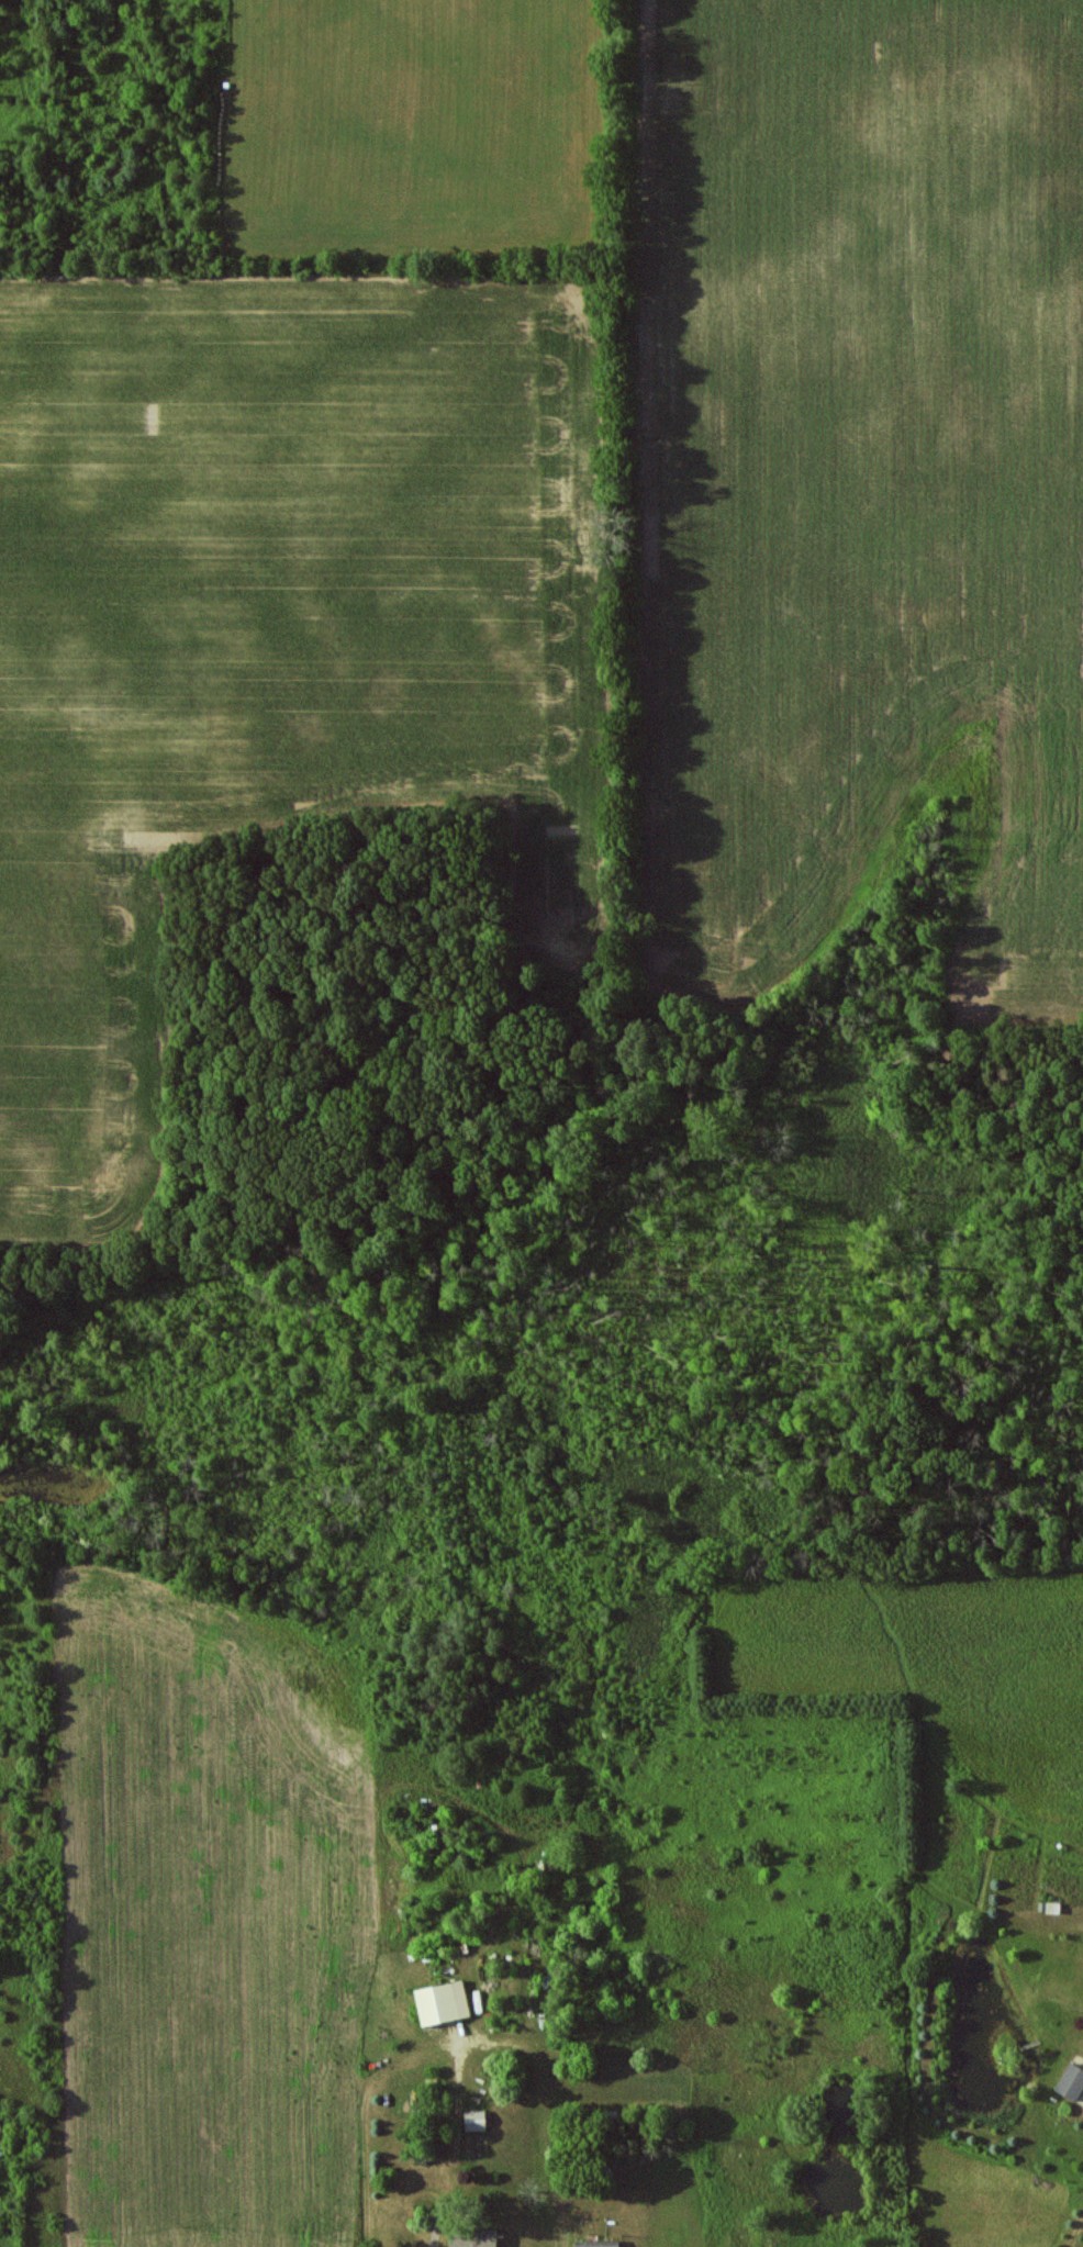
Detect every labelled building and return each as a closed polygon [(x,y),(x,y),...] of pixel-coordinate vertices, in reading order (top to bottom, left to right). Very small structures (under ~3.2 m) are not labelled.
[(473,2018),(466,1981),(418,1991),(426,2027),(473,2018)] [(1082,2093),(1082,2068),(1071,2062),(1056,2090),(1078,2102),(1082,2093)] [(469,2131),(489,2131),(488,2111),(468,2112),(469,2131)]
